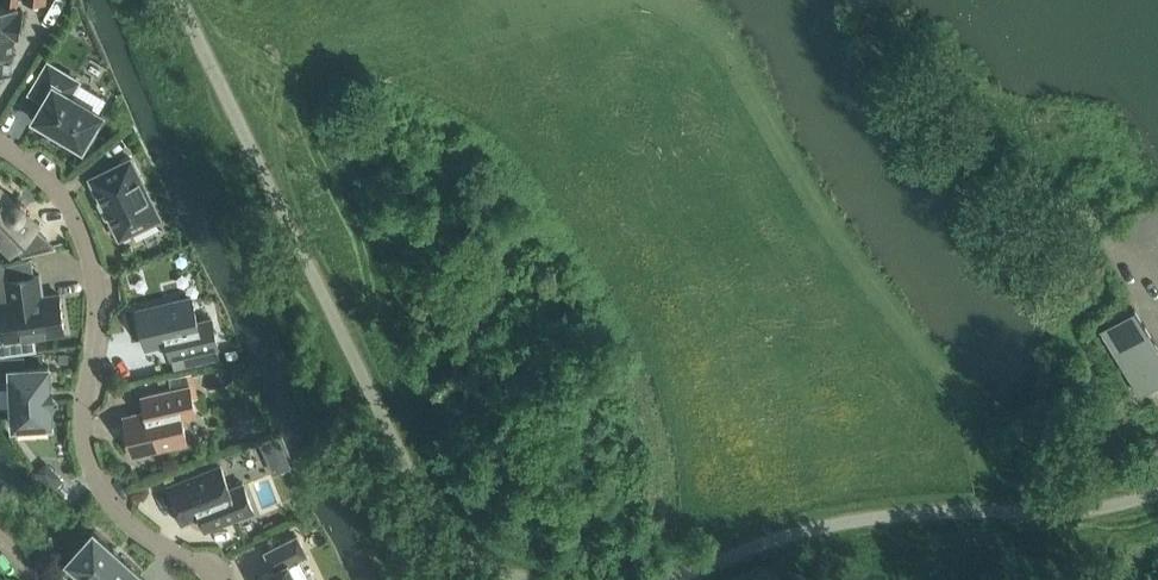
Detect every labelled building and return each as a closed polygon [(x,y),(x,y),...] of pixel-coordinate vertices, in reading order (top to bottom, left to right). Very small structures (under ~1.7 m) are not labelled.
[(17,6),(18,0),(5,0),(5,4),(0,4),(0,71),(10,72),(10,71),(14,34),(20,35),(21,35),(23,10),(22,11),(16,10),(17,6)] [(45,99),(35,117),(83,145),(85,141),(91,140),(96,131),(95,125),(102,113),(70,94),(78,80),(49,63),(32,91),(45,99)] [(131,158),(91,178),(120,237),(161,218),(131,158)] [(5,235),(17,247),(37,226),(39,225),(26,212),(27,210),(27,209),(27,207),(26,205),(26,204),(25,202),(24,201),(22,200),(21,200),(19,199),(17,199),(16,199),(14,200),(0,186),(0,240),(5,235)] [(39,274),(5,278),(8,301),(1,302),(6,340),(65,332),(60,294),(42,296),(39,274)] [(137,309),(146,347),(168,342),(169,344),(172,343),(175,343),(178,355),(171,357),(172,358),(218,348),(212,317),(197,320),(192,297),(137,309)] [(1101,328),(1142,395),(1157,385),(1157,346),(1135,307),(1101,328)] [(43,352),(29,353),(30,362),(43,361),(43,352)] [(49,366),(11,368),(14,425),(52,422),(51,401),(53,401),(53,387),(50,387),(49,366)] [(146,411),(124,417),(133,454),(188,441),(182,418),(196,415),(189,384),(142,396),(143,397),(149,395),(153,408),(149,409),(146,410),(146,411)] [(271,436),(260,441),(274,472),(286,467),(291,464),(278,434),(271,436)] [(643,437),(633,442),(643,461),(653,457),(643,437)] [(43,466),(38,471),(50,484),(58,476),(49,467),(43,466)] [(221,466),(168,486),(182,522),(201,515),(201,514),(205,516),(208,515),(212,526),(206,529),(206,530),(254,512),(243,483),(230,488),(221,466)] [(68,561),(89,579),(144,579),(140,576),(141,574),(94,532),(68,561)] [(259,576),(261,579),(298,579),(289,563),(307,555),(297,536),(265,552),(274,569),(259,576)]
